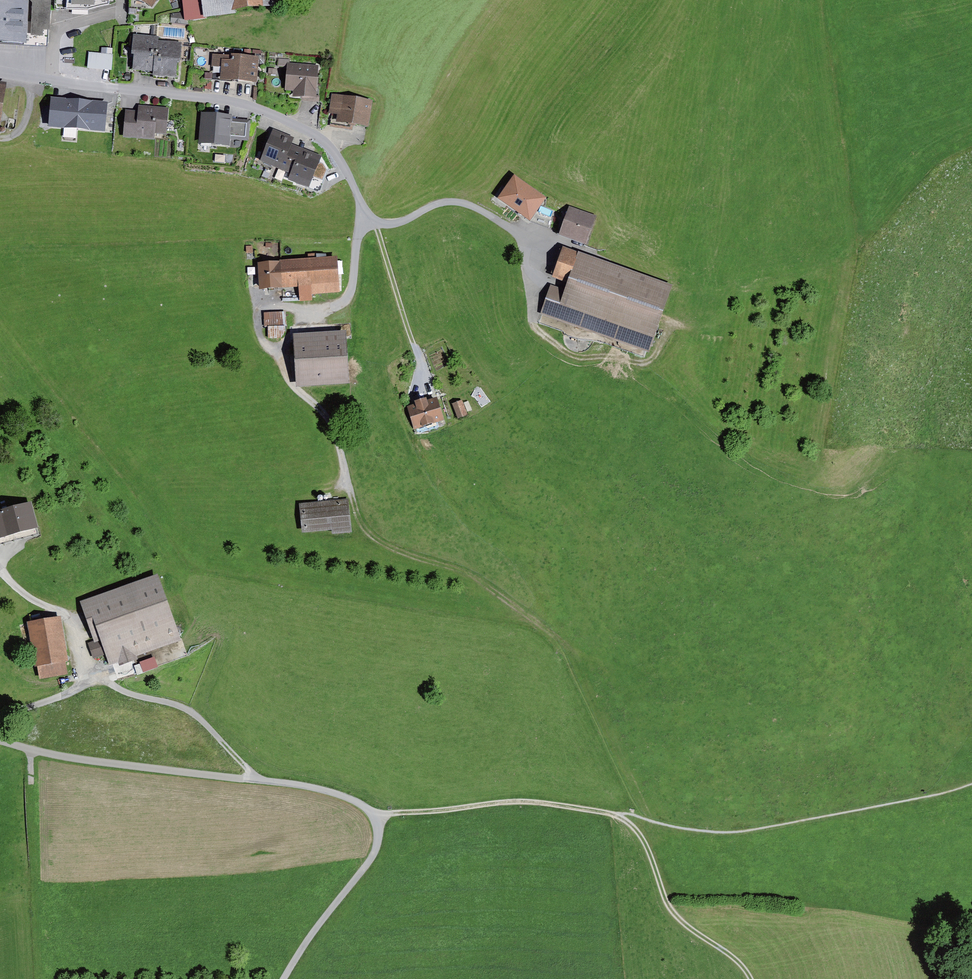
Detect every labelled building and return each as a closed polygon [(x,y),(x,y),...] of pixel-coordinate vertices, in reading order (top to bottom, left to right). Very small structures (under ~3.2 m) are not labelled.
[(0,1),(0,45),(28,46),(49,48),(52,0),(29,0),(33,3),(32,23),(27,23),(28,2),(0,1)] [(54,9),(89,10),(108,6),(108,0),(55,0),(54,9)] [(182,12),(183,21),(186,20),(238,16),(237,11),(295,6),(294,0),(181,0),(182,12)] [(182,12),(171,14),(170,23),(186,25),(186,20),(183,21),(182,12)] [(157,37),(133,35),(131,54),(134,55),(133,71),(152,73),(152,77),(177,79),(181,43),(157,41),(157,37)] [(112,54),(89,52),(87,68),(110,71),(112,54)] [(231,56),(213,54),(211,66),(222,67),(221,79),(238,81),(241,55),(231,54),(231,56)] [(259,57),(241,55),(238,81),(256,83),(259,57)] [(319,65),(287,62),(287,65),(285,90),(293,91),(292,97),(316,99),(319,65)] [(372,101),(332,94),(329,115),(337,116),(336,122),(368,127),(372,101)] [(108,102),(51,97),(48,128),(105,133),(108,102)] [(137,111),(126,110),(123,137),(154,140),(155,134),(166,135),(169,108),(138,105),(137,111)] [(231,115),(201,112),(198,145),(230,147),(230,139),(248,141),(250,121),(231,120),(231,115)] [(294,138),(273,130),(260,162),(286,172),(290,159),(295,146),(291,144),(294,138)] [(321,157),(295,146),(290,159),(295,161),(288,180),(309,189),(311,184),(320,188),(327,170),(323,164),(319,163),(321,157)] [(514,176),(498,199),(530,221),(541,205),(546,198),(514,176)] [(555,211),(541,205),(530,221),(550,228),(555,211)] [(569,207),(558,236),(586,246),(597,217),(569,207)] [(564,248),(541,315),(649,352),(672,286),(564,248)] [(338,258),(282,261),(283,288),(298,287),(299,302),(312,301),(312,295),(340,293),(338,258)] [(283,288),(282,261),(258,263),(259,290),(283,288)] [(285,312),(263,313),(264,327),(268,326),(269,339),(281,338),(286,332),(285,312)] [(345,332),(293,334),(295,386),(348,384),(345,332)] [(415,405),(407,407),(414,430),(444,421),(437,398),(427,401),(426,398),(414,402),(415,405)] [(462,400),(452,404),(457,419),(468,415),(462,400)] [(348,499),(300,504),(303,533),(332,530),(333,535),(352,533),(348,499)] [(0,510),(0,544),(37,534),(36,529),(38,529),(31,502),(0,510)] [(158,574),(80,602),(93,641),(88,643),(93,658),(105,654),(110,666),(118,663),(119,666),(138,659),(137,656),(182,640),(158,574)] [(60,617),(27,623),(34,668),(37,667),(65,663),(68,662),(60,617)] [(154,658),(140,662),(143,672),(158,668),(154,658)] [(65,663),(37,667),(39,679),(67,675),(65,663)]
